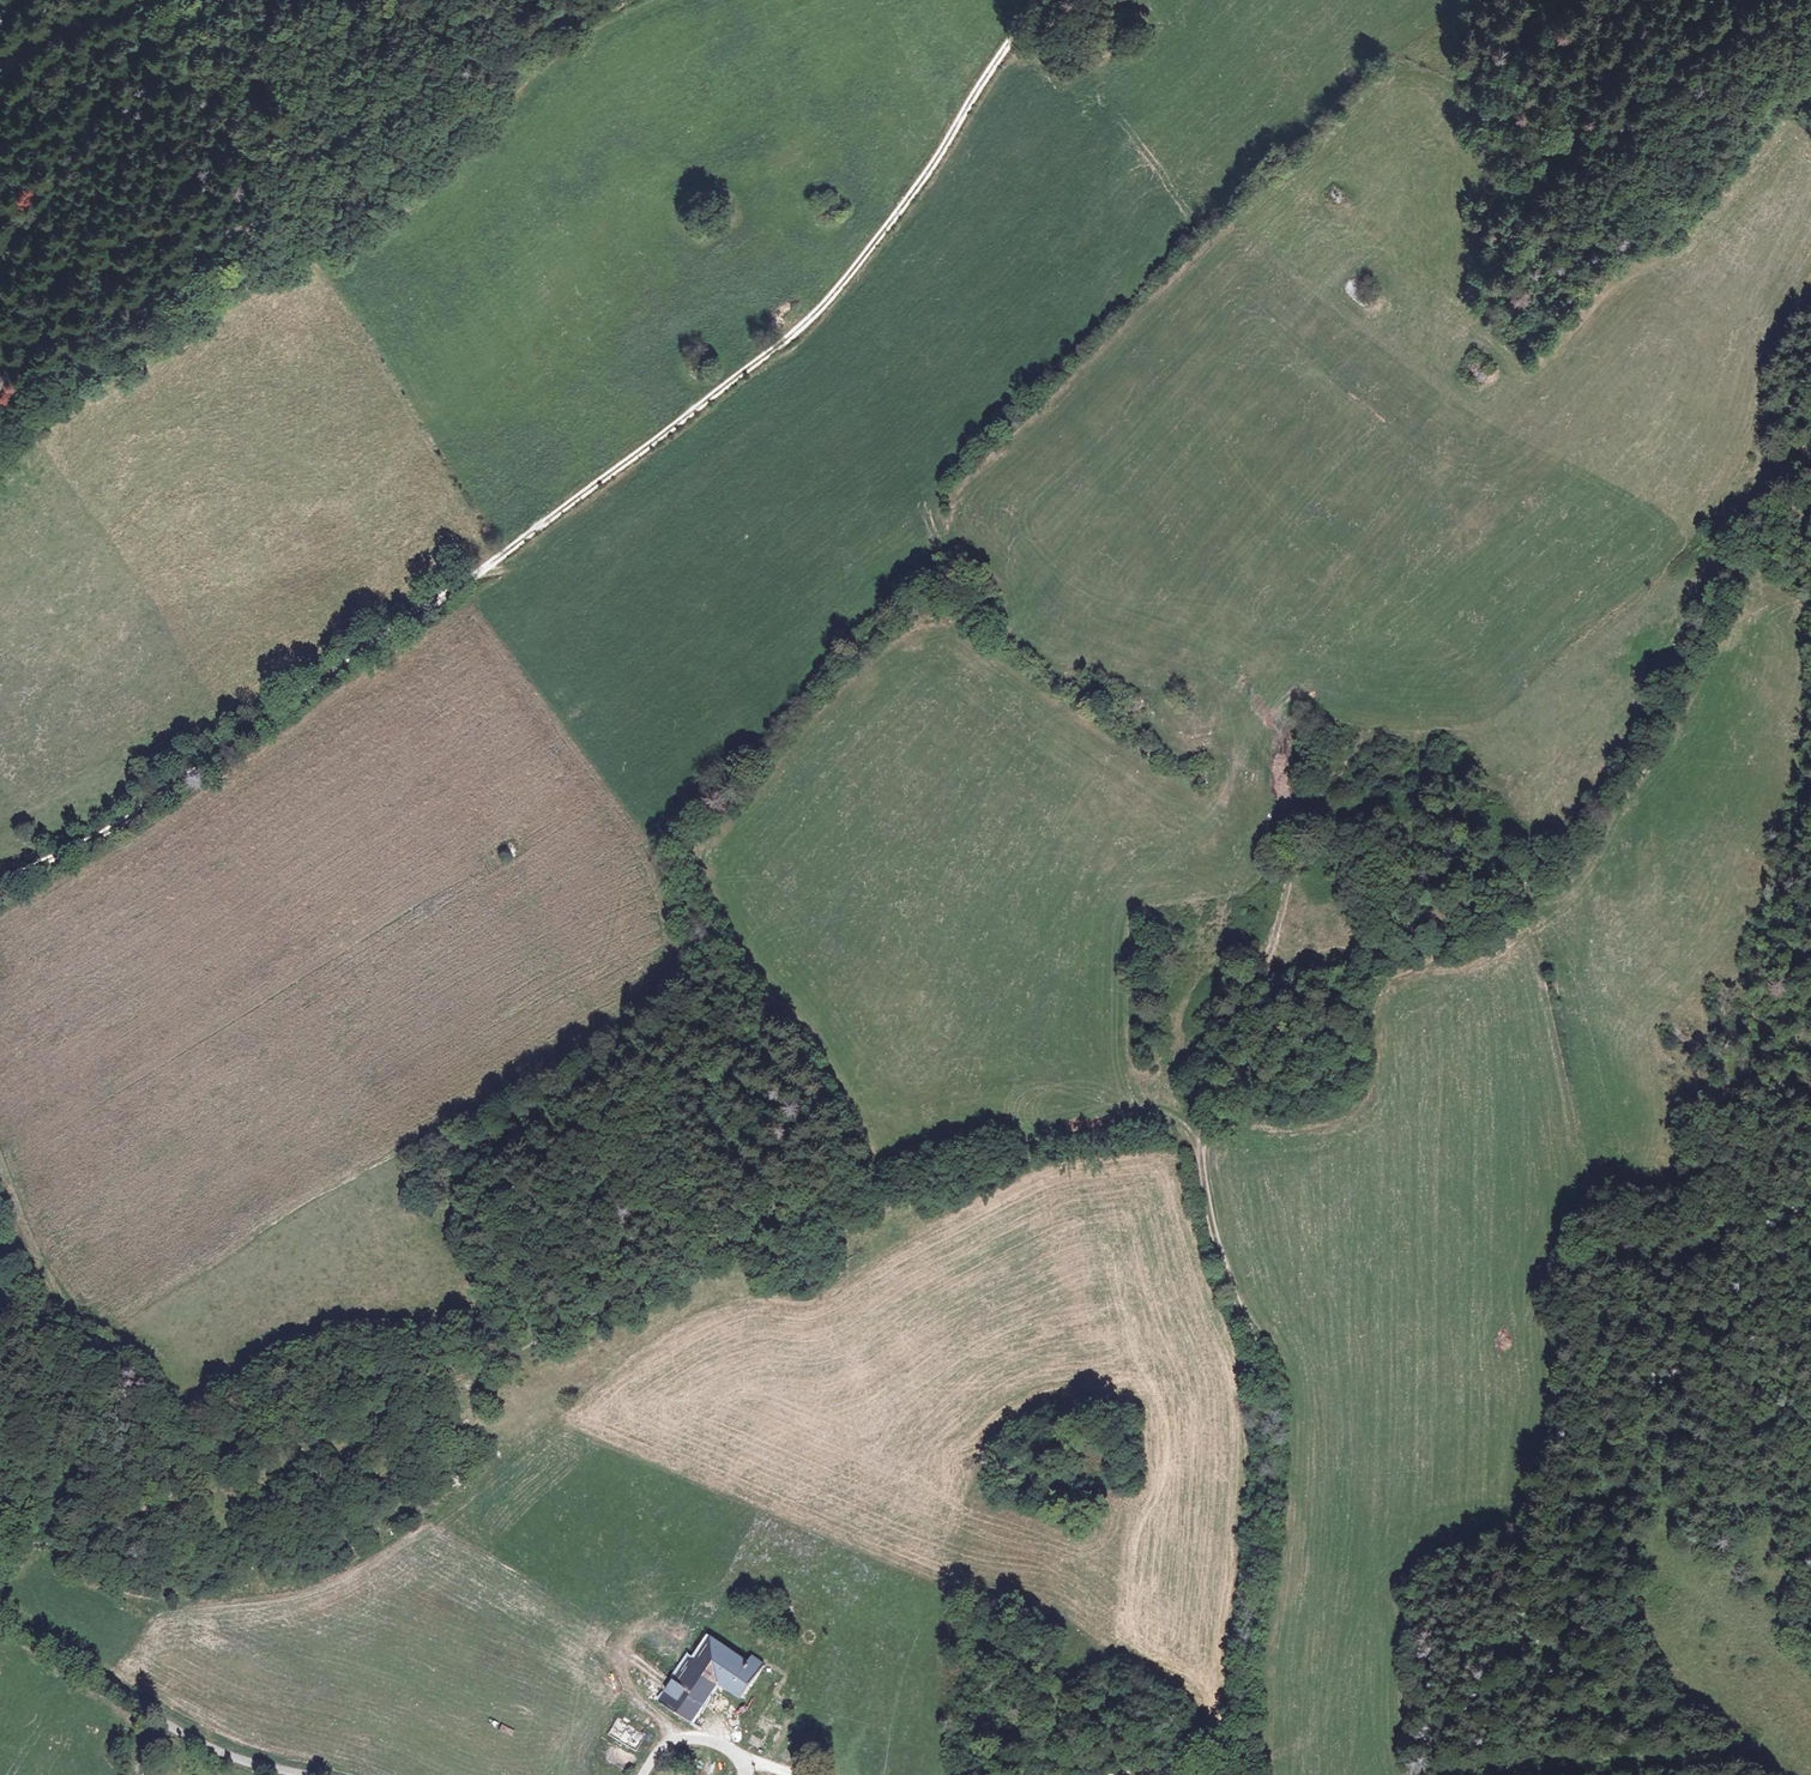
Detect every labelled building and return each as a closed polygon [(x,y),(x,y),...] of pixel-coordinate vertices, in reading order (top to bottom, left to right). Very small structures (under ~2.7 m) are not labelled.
[(702,1650),(673,1694),(705,1714),(731,1675),(758,1690),(780,1656),(766,1648),(762,1653),(725,1631),(708,1653),(702,1650)]
